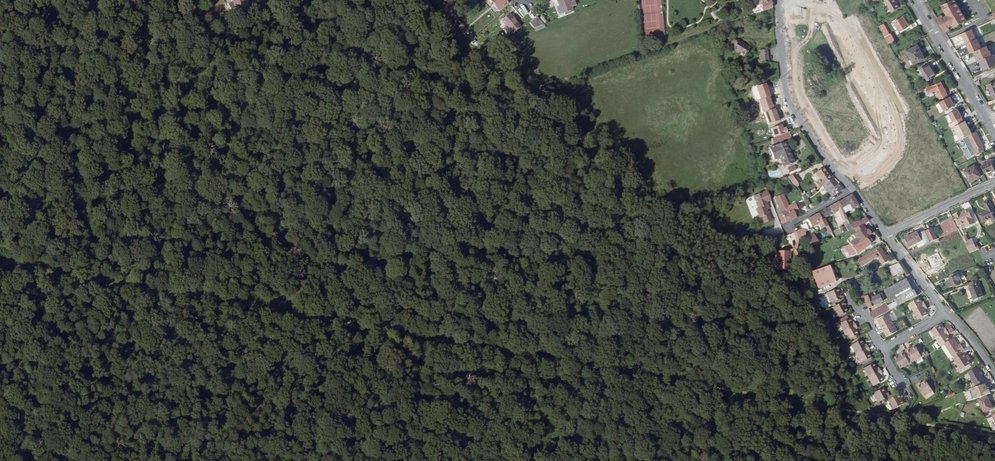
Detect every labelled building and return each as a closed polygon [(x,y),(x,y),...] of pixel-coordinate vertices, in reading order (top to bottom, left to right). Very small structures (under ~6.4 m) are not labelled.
[(497,9),(505,2),(504,0),(489,0),(497,9)] [(562,13),(572,9),(569,0),(558,0),(562,13)] [(763,10),(773,7),(773,2),(770,2),(770,0),(761,0),(763,10)] [(890,11),(897,7),(894,0),(883,0),(890,11)] [(945,32),(965,23),(954,0),(952,0),(940,6),(946,16),(942,18),(940,16),(936,18),(945,32)] [(508,14),(500,20),(511,33),(518,27),(508,14)] [(537,18),(537,17),(529,24),(532,28),(538,26),(534,21),(537,18)] [(904,17),(894,22),(899,32),(909,27),(904,17)] [(975,29),(950,40),(954,47),(963,44),(978,70),(986,66),(979,53),(971,41),(979,38),(975,29)] [(887,37),(886,38),(889,44),(895,40),(891,35),(890,36),(888,31),(884,33),(887,37)] [(735,41),(732,48),(731,49),(738,53),(738,52),(744,55),(749,47),(736,40),(735,41)] [(920,43),(909,49),(915,62),(926,57),(920,43)] [(759,50),(760,62),(768,61),(767,49),(759,50)] [(987,49),(979,53),(986,66),(994,62),(987,49)] [(932,65),(929,60),(921,64),(929,79),(934,77),(928,67),(932,65)] [(812,89),(826,84),(819,65),(805,69),(812,89)] [(928,67),(934,77),(937,75),(932,65),(928,67)] [(941,81),(928,87),(930,92),(936,89),(939,98),(947,94),(941,81)] [(951,96),(941,101),(945,110),(956,104),(951,96)] [(756,97),(744,102),(751,119),(759,116),(755,104),(758,103),(756,97)] [(950,113),(954,122),(963,117),(959,108),(950,113)] [(963,138),(974,133),(970,126),(969,127),(966,120),(951,128),(955,135),(958,133),(961,139),(963,138)] [(786,131),(791,129),(788,123),(776,128),(778,134),(786,131)] [(788,135),(786,131),(778,134),(770,137),(772,142),(788,135)] [(974,133),(963,138),(972,155),(984,149),(983,146),(984,145),(977,131),(974,133)] [(784,142),(767,148),(768,150),(767,150),(769,155),(770,155),(772,160),(778,158),(781,166),(792,162),(789,155),(788,156),(784,146),(785,146),(784,142)] [(983,165),(987,172),(993,168),(994,171),(994,158),(983,165)] [(976,164),(966,169),(972,180),(982,174),(976,164)] [(822,185),(831,179),(823,167),(816,172),(820,179),(817,181),(818,184),(810,190),(811,192),(813,191),(816,189),(818,187),(821,186),(822,185)] [(798,180),(793,173),(788,175),(793,183),(798,180)] [(829,196),(840,189),(835,183),(834,184),(831,179),(822,185),(823,187),(829,196)] [(770,200),(767,190),(752,195),(757,208),(755,209),(758,217),(760,216),(763,223),(770,220),(766,209),(769,208),(766,201),(770,200)] [(783,193),(780,194),(784,202),(785,201),(788,208),(790,207),(789,204),(788,205),(783,193)] [(789,219),(794,216),(793,212),(797,210),(796,206),(794,202),(793,202),(789,204),(790,207),(788,208),(785,201),(784,202),(780,194),(778,195),(789,219)] [(844,212),(858,204),(850,194),(843,198),(842,197),(837,200),(844,212)] [(789,219),(778,195),(775,196),(782,213),(778,214),(781,222),(789,219)] [(989,200),(988,197),(983,201),(987,208),(979,212),(983,220),(991,215),(993,219),(994,218),(994,210),(993,206),(989,200)] [(847,217),(844,212),(837,200),(828,205),(832,213),(836,210),(842,220),(847,217)] [(824,216),(832,213),(828,205),(817,211),(821,218),(824,216)] [(961,211),(960,211),(955,214),(957,218),(955,219),(958,224),(965,221),(967,225),(974,221),(968,208),(961,211)] [(831,231),(824,216),(821,218),(817,211),(811,214),(814,221),(808,223),(809,225),(817,222),(819,227),(823,226),(826,233),(831,231)] [(814,221),(811,214),(806,217),(808,223),(814,221)] [(947,233),(958,227),(952,215),(943,220),(944,221),(941,223),(947,233)] [(857,225),(862,223),(860,218),(850,223),(852,227),(857,225)] [(851,247),(866,237),(868,236),(866,233),(863,235),(862,233),(857,225),(852,227),(849,229),(852,233),(847,236),(850,239),(847,241),(851,247)] [(927,230),(932,240),(938,238),(932,227),(927,230)] [(918,230),(906,236),(911,245),(922,239),(918,230)] [(921,232),(926,243),(932,240),(927,230),(921,232)] [(813,233),(806,236),(810,245),(820,241),(818,237),(816,238),(813,233)] [(855,253),(870,243),(866,237),(851,247),(855,253)] [(965,241),(970,252),(977,248),(972,237),(965,241)] [(843,244),(847,250),(844,252),(848,258),(855,253),(851,247),(847,241),(843,244)] [(861,259),(864,264),(879,255),(880,255),(880,256),(881,256),(882,256),(886,263),(891,260),(883,246),(861,259)] [(937,246),(928,251),(935,265),(937,264),(940,269),(949,264),(946,259),(944,260),(937,246)] [(775,263),(775,269),(788,268),(787,262),(787,259),(787,257),(789,257),(789,250),(773,250),(773,254),(775,254),(775,258),(778,258),(778,263),(775,263)] [(828,263),(811,269),(817,286),(834,280),(828,263)] [(903,263),(890,268),(894,277),(906,273),(903,264),(903,263)] [(958,272),(949,275),(950,278),(946,280),(949,285),(953,283),(954,287),(960,284),(959,280),(961,279),(958,272)] [(897,300),(899,304),(918,294),(915,287),(912,288),(906,277),(885,288),(888,296),(886,297),(888,301),(896,297),(897,300)] [(976,278),(967,282),(968,285),(965,286),(971,298),(982,294),(976,278)] [(838,288),(827,292),(831,302),(844,297),(842,293),(840,294),(838,288)] [(866,301),(868,307),(875,305),(874,303),(883,299),(883,298),(885,297),(884,294),(882,295),(881,293),(871,297),(870,294),(868,294),(864,296),(864,297),(866,301)] [(918,297),(908,302),(918,320),(927,314),(924,309),(926,308),(923,301),(921,302),(918,297)] [(871,311),(873,318),(899,304),(897,300),(889,304),(888,303),(871,311)] [(844,301),(832,308),(837,317),(848,311),(844,306),(846,305),(844,301)] [(889,313),(879,318),(889,335),(898,330),(892,318),(889,313)] [(849,316),(839,322),(849,339),(859,334),(856,328),(858,327),(854,321),(852,322),(849,316)] [(946,341),(953,337),(950,333),(952,332),(950,328),(948,325),(946,326),(943,322),(934,328),(938,333),(941,338),(944,343),(946,341)] [(958,357),(965,353),(962,349),(966,346),(963,341),(960,343),(959,341),(956,335),(953,337),(946,341),(955,354),(955,353),(958,357)] [(862,339),(852,345),(863,362),(872,357),(869,352),(871,350),(867,344),(865,345),(862,339)] [(911,345),(907,347),(908,349),(914,359),(923,353),(918,345),(917,343),(912,346),(911,345)] [(901,353),(896,356),(902,366),(911,360),(908,355),(905,350),(904,349),(900,351),(901,353)] [(905,350),(911,360),(914,359),(908,349),(905,350)] [(971,354),(968,350),(965,353),(958,357),(957,357),(963,368),(973,361),(971,358),(969,356),(971,354)] [(874,362),(865,367),(870,376),(875,384),(884,379),(881,374),(883,372),(879,366),(877,367),(874,362)] [(978,385),(986,383),(987,382),(984,378),(983,379),(980,372),(977,367),(967,372),(974,384),(975,383),(977,386),(978,385)] [(921,380),(917,382),(921,388),(924,394),(934,388),(927,378),(922,382),(921,380)] [(976,398),(991,393),(990,389),(988,389),(986,383),(978,385),(977,386),(972,388),(976,398)] [(884,386),(874,392),(879,401),(891,394),(889,390),(887,391),(884,386)] [(966,400),(972,398),(969,390),(964,392),(966,400)] [(903,392),(892,399),(897,408),(907,402),(904,397),(906,396),(903,392)] [(987,396),(978,399),(982,412),(991,409),(987,396)]
